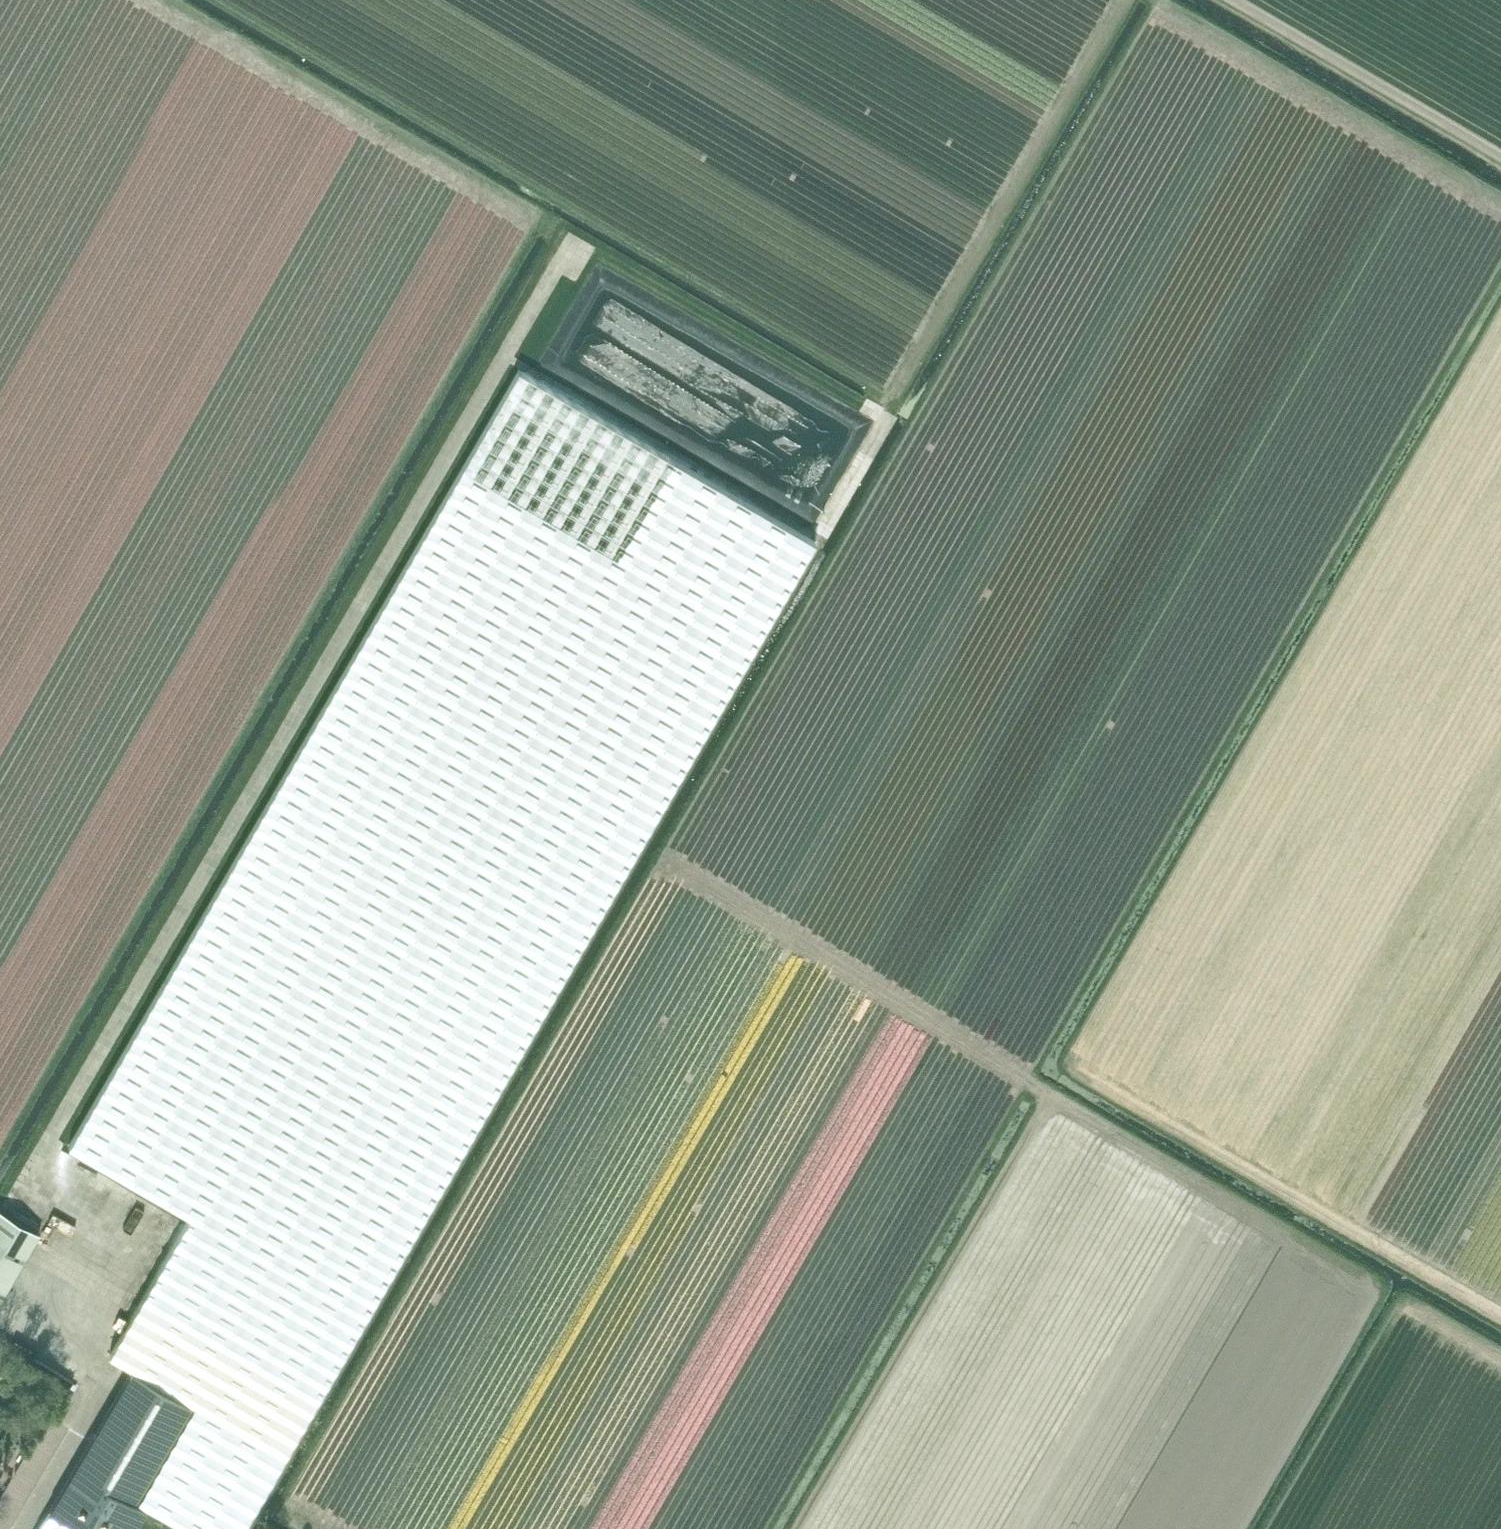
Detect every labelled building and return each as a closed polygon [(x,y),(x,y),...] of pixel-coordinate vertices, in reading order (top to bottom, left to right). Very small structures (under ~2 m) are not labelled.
[(145,1506),(187,1528),(245,1528),(811,547),(518,374),(69,1146),(189,1215),(113,1352),(133,1364),(199,1402),(145,1506)] [(49,1180),(43,1190),(62,1199),(67,1189),(49,1180)] [(40,1232),(0,1210),(0,1302),(40,1232)] [(37,1528),(78,1528),(80,1525),(86,1528),(131,1528),(145,1506),(199,1402),(133,1364),(37,1528)] [(6,1390),(14,1370),(0,1365),(0,1388),(6,1390)] [(22,1524),(48,1480),(45,1478),(64,1447),(47,1437),(3,1513),(22,1524)]
